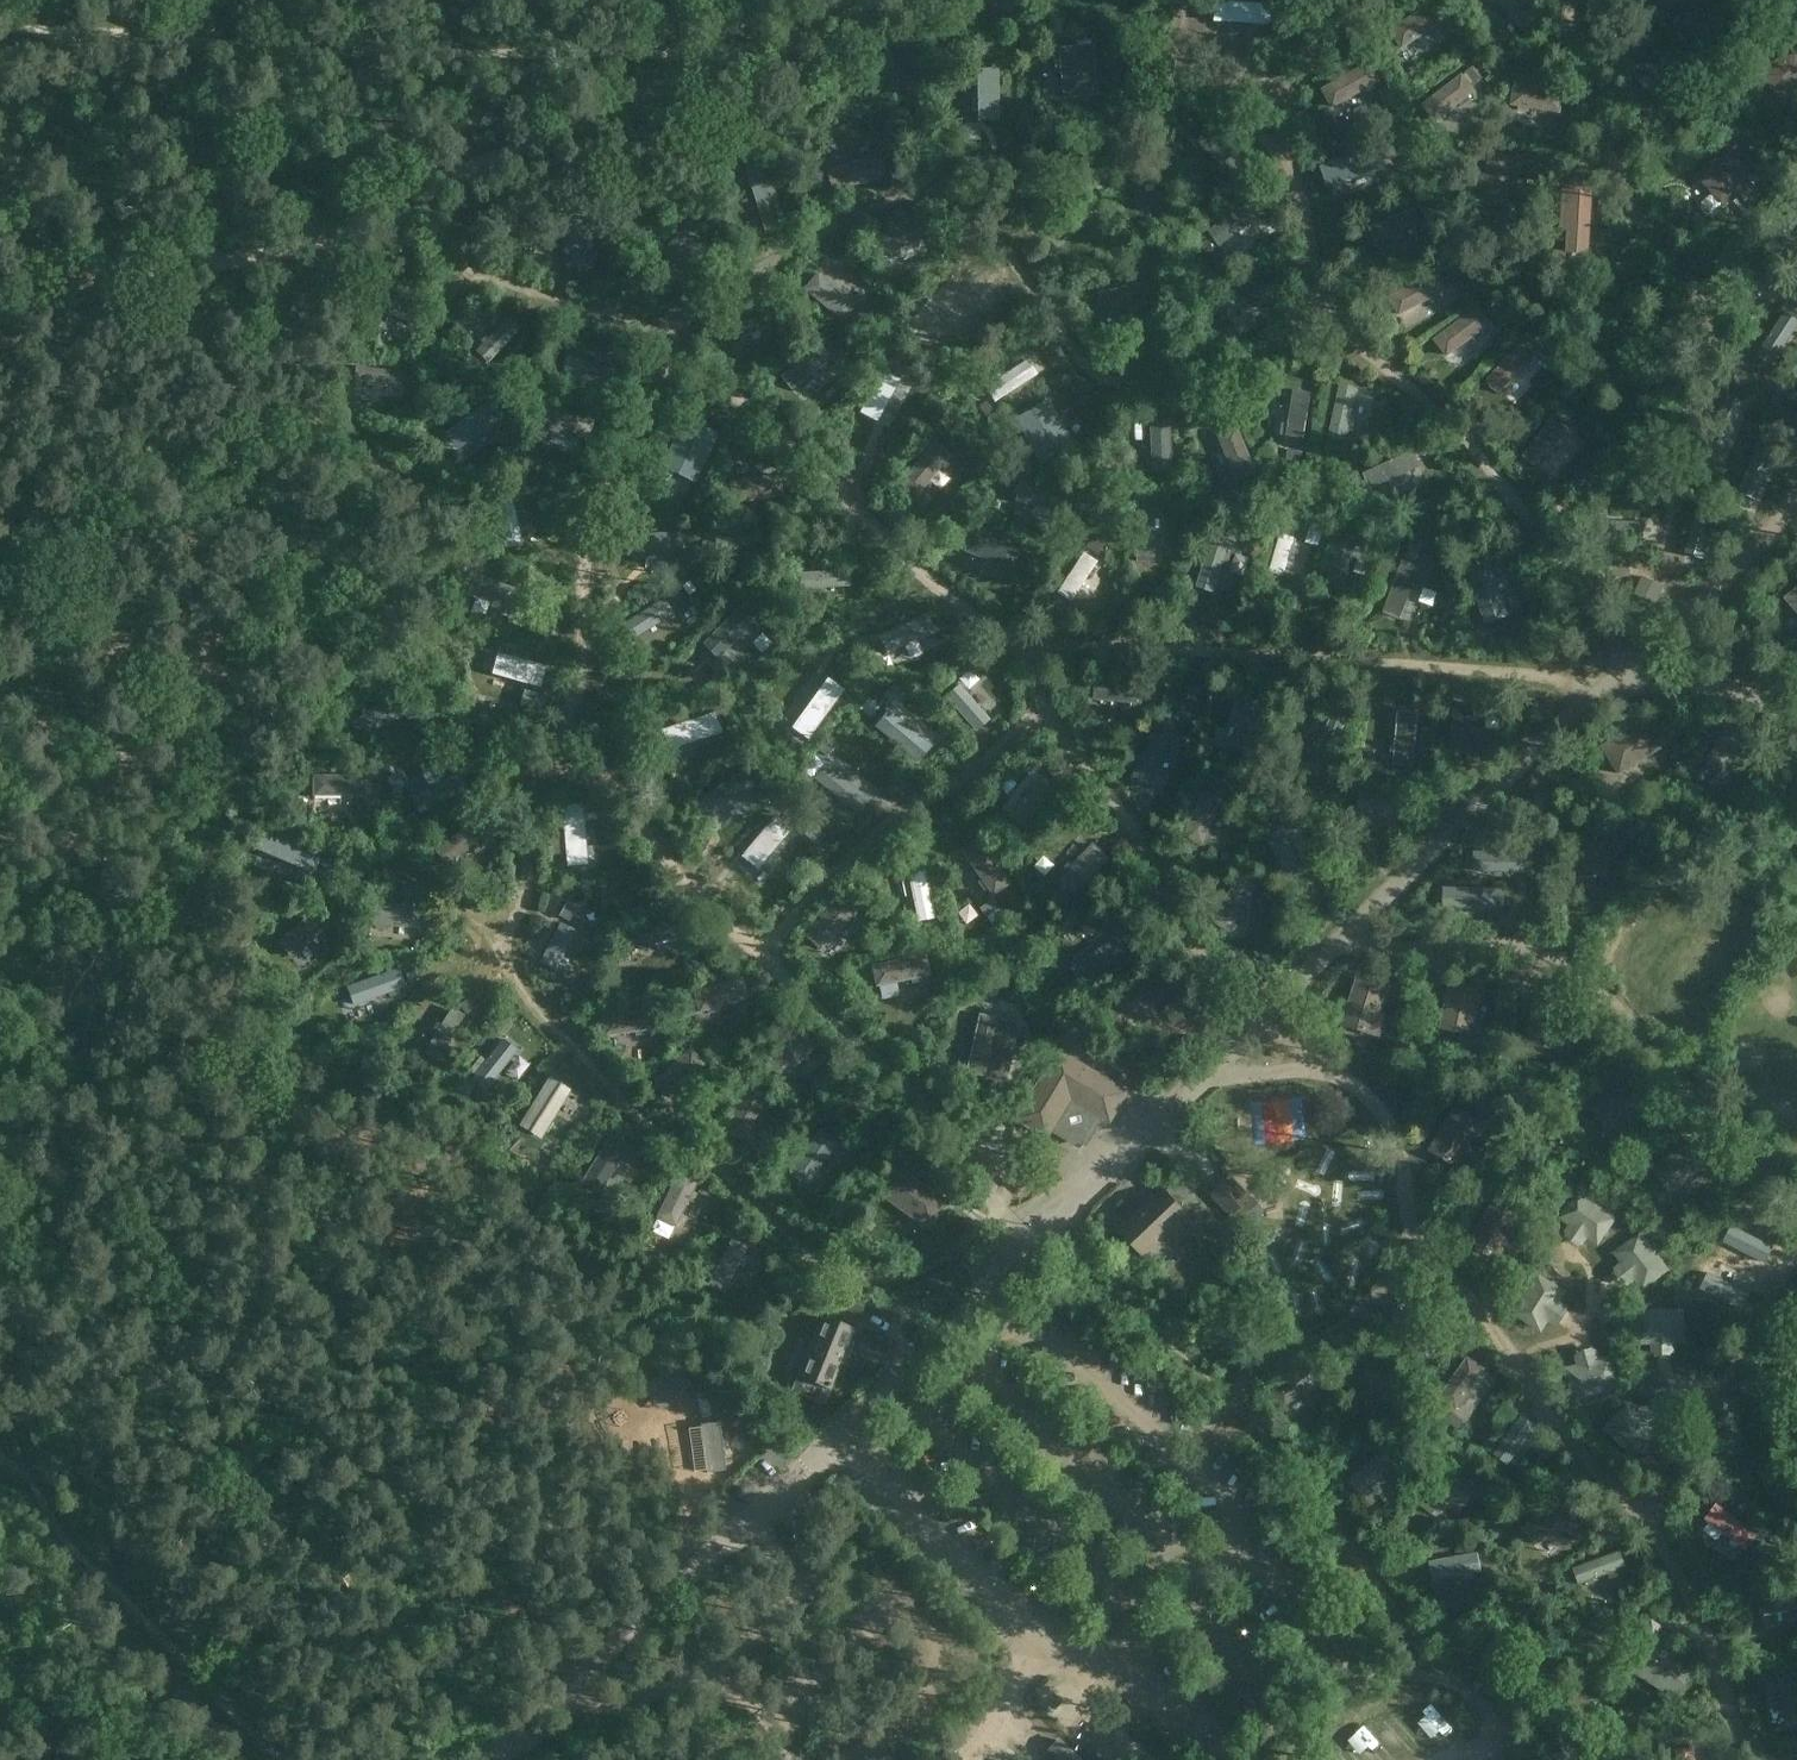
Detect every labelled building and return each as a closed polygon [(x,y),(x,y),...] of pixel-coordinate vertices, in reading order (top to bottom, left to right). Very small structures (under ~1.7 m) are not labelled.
[(995,9),(990,10),(994,21),(998,20),(1001,29),(1022,22),(1016,0),(992,0),(995,9)] [(1491,0),(1499,9),(1502,7),(1522,30),(1539,15),(1526,0),(1491,0)] [(1403,49),(1429,33),(1431,36),(1440,30),(1438,26),(1445,22),(1433,3),(1391,31),(1403,49)] [(1456,34),(1465,28),(1456,15),(1447,21),(1456,34)] [(1021,27),(1009,30),(1011,40),(1024,37),(1021,27)] [(927,85),(909,34),(889,41),(907,92),(927,85)] [(1760,76),(1782,101),(1796,88),(1796,44),(1796,43),(1760,76)] [(1058,48),(1059,60),(1054,60),(1056,70),(1060,70),(1064,99),(1099,95),(1093,44),(1058,48)] [(1333,109),(1364,92),(1366,95),(1377,89),(1375,86),(1383,81),(1371,61),(1322,89),(1333,109)] [(1474,69),(1465,75),(1474,87),(1483,81),(1474,69)] [(1682,70),(1640,71),(1641,114),(1663,115),(1662,94),(1682,94),(1682,70)] [(980,76),(967,71),(955,109),(968,113),(980,76)] [(1436,123),(1461,104),(1463,107),(1472,100),(1470,97),(1477,92),(1463,74),(1422,105),(1436,123)] [(1510,105),(1519,106),(1518,110),(1529,112),(1530,108),(1561,113),(1564,92),(1514,83),(1510,105)] [(1391,85),(1380,91),(1388,104),(1399,98),(1391,85)] [(1500,109),(1498,124),(1509,126),(1511,111),(1500,109)] [(1198,141),(1231,179),(1245,166),(1212,128),(1198,141)] [(980,129),(963,129),(964,140),(980,140),(980,129)] [(1391,143),(1380,147),(1385,161),(1396,158),(1391,143)] [(1736,146),(1699,179),(1721,205),(1759,172),(1736,146)] [(1509,208),(1525,160),(1493,149),(1476,197),(1509,208)] [(835,187),(889,183),(888,165),(834,169),(835,187)] [(1548,171),(1532,166),(1528,181),(1543,186),(1548,171)] [(822,173),(809,176),(813,191),(825,188),(822,173)] [(1110,190),(1100,179),(1091,187),(1101,198),(1110,190)] [(1226,179),(1215,187),(1222,197),(1233,189),(1226,179)] [(1592,190),(1561,189),(1560,230),(1568,230),(1567,252),(1589,254),(1592,190)] [(1254,199),(1208,230),(1220,248),(1265,214),(1254,199)] [(1427,207),(1419,210),(1425,222),(1432,220),(1427,207)] [(1421,225),(1416,213),(1414,208),(1369,228),(1375,246),(1395,237),(1404,233),(1422,226),(1421,225)] [(880,258),(890,253),(891,256),(901,252),(899,249),(926,237),(917,216),(871,237),(880,258)] [(595,264),(571,219),(556,227),(580,272),(581,275),(596,267),(595,264)] [(672,272),(692,245),(696,248),(705,236),(702,233),(702,232),(687,220),(657,260),(672,272)] [(596,221),(584,226),(590,238),(602,233),(596,221)] [(751,223),(740,227),(743,240),(755,236),(751,223)] [(717,236),(708,247),(719,256),(728,245),(717,236)] [(1210,241),(1203,244),(1207,254),(1214,251),(1210,241)] [(882,275),(892,271),(885,256),(875,261),(882,275)] [(1399,316),(1431,300),(1433,304),(1443,298),(1441,295),(1449,291),(1449,289),(1444,279),(1439,271),(1389,296),(1399,316)] [(1459,271),(1444,279),(1449,289),(1464,282),(1459,271)] [(858,305),(851,299),(853,296),(845,289),(842,292),(818,272),(804,289),(843,322),(858,305)] [(1160,278),(1150,280),(1153,293),(1163,291),(1160,278)] [(1216,303),(1225,321),(1258,305),(1260,308),(1269,303),(1267,300),(1277,295),(1268,278),(1216,303)] [(1103,314),(1128,309),(1129,313),(1141,310),(1140,306),(1152,303),(1148,281),(1098,293),(1103,314)] [(367,307),(415,325),(420,310),(372,293),(367,307)] [(926,320),(918,325),(927,339),(967,315),(958,299),(933,316),(930,312),(923,316),(926,320)] [(867,313),(858,306),(849,319),(858,325),(867,313)] [(429,313),(421,310),(417,322),(425,325),(429,313)] [(762,312),(723,326),(728,340),(767,326),(762,312)] [(772,315),(773,317),(776,325),(783,322),(780,312),(772,315)] [(1499,313),(1490,319),(1498,331),(1507,325),(1499,313)] [(506,315),(474,349),(486,360),(487,362),(520,327),(506,315)] [(1432,355),(1447,374),(1490,339),(1475,320),(1432,355)] [(827,347),(835,357),(846,348),(838,338),(827,347)] [(615,365),(574,340),(566,352),(607,377),(615,365)] [(831,354),(823,344),(787,377),(795,387),(831,354)] [(1499,394),(1532,357),(1518,344),(1485,381),(1499,394)] [(1544,350),(1537,358),(1545,365),(1552,357),(1544,350)] [(476,356),(468,363),(478,372),(485,365),(476,356)] [(1028,359),(1001,377),(999,373),(992,378),(994,381),(986,387),(994,400),(995,402),(1038,375),(1028,359)] [(406,377),(404,389),(404,390),(412,391),(414,378),(406,377)] [(884,409),(888,402),(896,387),(880,379),(860,420),(875,426),(884,409)] [(1340,387),(1328,439),(1346,443),(1358,390),(1340,387)] [(1286,444),(1303,447),(1303,444),(1311,392),(1294,390),(1286,441),(1286,444)] [(463,450),(485,433),(487,437),(497,429),(494,426),(503,419),(489,401),(449,432),(463,450)] [(540,422),(550,426),(549,430),(559,434),(560,430),(588,441),(596,420),(548,401),(540,422)] [(986,402),(978,407),(985,417),(992,412),(986,402)] [(1047,403),(1015,420),(1039,464),(1071,447),(1047,403)] [(1556,414),(1570,424),(1577,414),(1564,404),(1556,414)] [(1721,422),(1729,430),(1726,433),(1734,441),(1737,438),(1757,458),(1773,443),(1737,406),(1721,422)] [(1152,472),(1172,471),(1170,416),(1150,417),(1152,472)] [(1539,469),(1557,445),(1561,448),(1567,439),(1564,436),(1569,429),(1552,416),(1522,456),(1539,469)] [(684,422),(660,468),(693,485),(716,437),(684,422)] [(1218,434),(1230,463),(1226,465),(1230,475),(1235,474),(1238,482),(1259,473),(1239,426),(1218,434)] [(1148,440),(1147,427),(1127,428),(1128,440),(1148,440)] [(917,498),(940,471),(942,473),(950,464),(947,462),(953,455),(935,440),(899,483),(917,498)] [(1342,444),(1329,441),(1327,452),(1340,455),(1342,444)] [(959,445),(952,452),(964,462),(970,455),(959,445)] [(1303,449),(1288,447),(1287,459),(1302,461),(1303,449)] [(1415,447),(1364,471),(1371,487),(1423,464),(1415,447)] [(1143,464),(1128,464),(1128,476),(1143,475),(1143,464)] [(1683,476),(1673,467),(1671,465),(1639,501),(1659,520),(1691,484),(1683,476)] [(780,473),(729,483),(734,505),(784,495),(780,473)] [(1367,486),(1361,475),(1353,479),(1359,490),(1367,486)] [(1235,486),(1221,491),(1225,501),(1239,496),(1235,486)] [(726,488),(715,490),(718,505),(729,503),(726,488)] [(512,495),(494,498),(503,547),(522,544),(512,495)] [(1149,496),(1137,496),(1137,505),(1149,504),(1149,496)] [(1077,500),(1073,515),(1084,517),(1087,502),(1077,500)] [(1153,563),(1154,529),(1158,529),(1158,519),(1154,519),(1154,511),(1136,510),(1135,560),(1136,562),(1153,563)] [(1286,516),(1282,531),(1292,534),(1297,519),(1286,516)] [(1349,518),(1346,529),(1361,534),(1364,524),(1349,518)] [(718,555),(760,543),(760,541),(755,525),(713,538),(718,555)] [(666,546),(661,532),(614,549),(620,564),(666,546)] [(1295,536),(1281,532),(1270,571),(1285,575),(1295,536)] [(1356,540),(1343,536),(1332,574),(1345,578),(1356,540)] [(1229,546),(1215,541),(1203,580),(1217,584),(1229,546)] [(1413,544),(1408,559),(1418,562),(1423,548),(1413,544)] [(1095,558),(1082,551),(1058,592),(1071,600),(1095,558)] [(1401,620),(1414,585),(1419,587),(1423,577),(1418,575),(1421,566),(1404,560),(1384,614),(1401,620)] [(1507,617),(1495,582),(1500,580),(1496,570),(1492,571),(1489,562),(1472,568),(1490,623),(1507,617)] [(801,590),(851,587),(850,570),(800,573),(801,590)] [(462,593),(492,604),(491,607),(500,610),(501,607),(510,610),(518,589),(470,571),(462,593)] [(1015,571),(1009,586),(1019,590),(1025,575),(1015,571)] [(795,573),(785,573),(785,589),(795,589),(795,573)] [(1658,603),(1665,587),(1642,577),(1635,594),(1658,603)] [(691,583),(684,588),(691,597),(698,592),(691,583)] [(1783,597),(1796,613),(1796,584),(1783,597)] [(765,595),(754,587),(748,595),(759,603),(765,595)] [(689,603),(682,592),(674,597),(679,608),(689,603)] [(669,595),(630,620),(639,634),(679,609),(669,595)] [(743,598),(716,636),(729,646),(757,608),(743,598)] [(520,620),(511,617),(508,627),(516,630),(520,620)] [(954,632),(910,636),(911,651),(956,647),(954,632)] [(908,653),(910,667),(946,663),(944,649),(908,653)] [(487,670),(514,680),(513,684),(520,687),(522,683),(532,687),(538,670),(493,653),(487,670)] [(632,655),(620,660),(626,672),(637,667),(632,655)] [(987,664),(981,669),(989,677),(994,672),(987,664)] [(542,675),(538,684),(547,687),(550,678),(542,675)] [(841,687),(825,675),(791,722),(808,733),(841,687)] [(1095,681),(1093,700),(1142,705),(1144,685),(1095,681)] [(942,695),(976,734),(990,722),(965,692),(956,682),(942,695)] [(1155,685),(1154,697),(1163,698),(1164,686),(1155,685)] [(1461,686),(1460,696),(1474,698),(1475,687),(1461,686)] [(892,687),(883,698),(893,706),(902,695),(892,687)] [(393,694),(351,721),(363,741),(406,713),(393,694)] [(1265,700),(1247,694),(1230,743),(1249,749),(1265,700)] [(1470,750),(1472,721),(1477,721),(1478,710),(1473,710),(1474,703),(1454,701),(1450,751),(1469,753),(1470,750)] [(929,745),(894,706),(881,717),(916,758),(930,747),(929,745)] [(1348,715),(1334,709),(1315,756),(1329,762),(1348,715)] [(1399,710),(1396,745),(1392,744),(1391,752),(1395,753),(1394,766),(1415,768),(1420,712),(1399,710)] [(724,713),(716,716),(719,727),(728,725),(724,713)] [(716,730),(712,716),(672,728),(676,741),(716,730)] [(1162,717),(1157,727),(1164,730),(1169,719),(1162,717)] [(1664,746),(1646,717),(1603,744),(1621,773),(1664,746)] [(1728,775),(1751,728),(1727,717),(1705,765),(1728,775)] [(805,739),(791,729),(784,738),(798,748),(805,739)] [(1168,745),(1152,739),(1134,784),(1150,791),(1168,745)] [(1673,743),(1663,749),(1672,762),(1681,757),(1673,743)] [(1244,752),(1232,749),(1229,759),(1241,763),(1244,752)] [(1365,749),(1365,762),(1377,763),(1379,754),(1379,750),(1365,749)] [(826,759),(819,753),(810,763),(817,769),(826,759)] [(1379,754),(1377,763),(1391,764),(1391,754),(1379,754)] [(830,757),(818,771),(860,808),(872,795),(830,757)] [(457,771),(429,787),(427,783),(419,788),(421,791),(412,796),(420,812),(466,788),(457,771)] [(366,775),(312,775),(312,796),(366,796),(366,775)] [(1009,816),(1023,827),(1056,787),(1042,775),(1009,816)] [(1226,783),(1212,777),(1208,787),(1222,793),(1226,783)] [(1205,845),(1225,798),(1204,790),(1184,837),(1205,845)] [(759,810),(762,802),(744,796),(726,849),(742,855),(759,810)] [(1355,815),(1404,819),(1405,802),(1357,797),(1355,812),(1355,815)] [(376,801),(367,801),(367,814),(376,814),(376,801)] [(417,814),(411,802),(402,806),(407,819),(417,814)] [(1341,809),(1339,823),(1350,824),(1352,809),(1341,809)] [(579,810),(559,811),(564,861),(583,860),(579,810)] [(1602,877),(1627,833),(1597,816),(1572,860),(1602,877)] [(479,820),(434,850),(445,866),(491,836),(479,820)] [(1007,825),(1001,833),(1013,842),(1020,835),(1007,825)] [(1305,876),(1294,854),(1299,851),(1295,844),(1291,847),(1280,826),(1265,834),(1290,884),(1305,876)] [(1635,832),(1629,842),(1641,850),(1648,840),(1635,832)] [(960,851),(981,880),(978,882),(984,892),(988,889),(993,897),(1012,884),(979,838),(960,851)] [(561,840),(550,841),(552,858),(562,857),(561,840)] [(1076,896),(1111,858),(1094,842),(1059,880),(1076,896)] [(326,854),(321,865),(337,872),(341,861),(326,854)] [(909,872),(919,922),(936,919),(925,868),(909,872)] [(1259,886),(1240,874),(1212,919),(1230,931),(1259,886)] [(1062,893),(1052,902),(1059,911),(1070,900),(1062,893)] [(328,898),(319,906),(329,917),(338,910),(328,898)] [(993,902),(979,910),(986,919),(999,911),(993,902)] [(368,925),(376,926),(376,930),(387,930),(388,927),(419,929),(420,906),(370,903),(368,925)] [(568,904),(561,918),(571,923),(578,910),(568,904)] [(293,958),(331,926),(317,909),(278,942),(293,958)] [(868,910),(861,918),(874,928),(880,920),(868,910)] [(801,949),(817,963),(848,929),(832,914),(801,949)] [(629,949),(684,938),(680,918),(625,930),(629,949)] [(936,924),(923,927),(925,935),(938,932),(936,924)] [(581,939),(571,928),(540,957),(550,967),(581,939)] [(1128,949),(1118,935),(1072,968),(1083,982),(1128,949)] [(628,961),(625,948),(616,950),(619,963),(628,961)] [(876,987),(911,980),(912,984),(923,982),(922,978),(931,976),(927,954),(872,965),(876,987)] [(414,967),(406,970),(410,983),(419,980),(414,967)] [(394,970),(344,981),(349,1004),(399,992),(394,970)] [(1358,976),(1342,1026),(1373,1037),(1389,987),(1358,976)] [(743,978),(695,991),(700,1012),(749,999),(743,978)] [(943,979),(932,981),(936,996),(946,993),(943,979)] [(1071,979),(1060,985),(1065,994),(1077,987),(1071,979)] [(1450,979),(1441,1030),(1473,1036),(1483,986),(1450,979)] [(989,983),(986,996),(1003,999),(1005,986),(989,983)] [(692,993),(681,995),(685,1011),(696,1008),(692,993)] [(468,1000),(460,1005),(468,1015),(475,1009),(468,1000)] [(452,1006),(423,1053),(437,1062),(466,1015),(452,1006)] [(652,1008),(602,1016),(605,1037),(655,1029),(652,1008)] [(1127,1010),(1119,1009),(1118,1025),(1127,1026),(1127,1010)] [(1171,1015),(1134,1010),(1132,1026),(1169,1031),(1171,1015)] [(1025,1048),(1028,1033),(1019,1031),(1021,1023),(981,1015),(968,1073),(1008,1082),(1016,1046),(1025,1048)] [(669,1025),(658,1027),(660,1042),(671,1041),(669,1025)] [(804,1029),(767,1064),(782,1079),(819,1045),(804,1029)] [(528,1040),(513,1033),(492,1078),(506,1085),(528,1040)] [(692,1049),(654,1081),(668,1098),(706,1065),(692,1049)] [(1049,1140),(1054,1133),(1066,1140),(1097,1132),(1113,1106),(1109,1104),(1120,1087),(1061,1051),(1019,1121),(1049,1140)] [(719,1058),(710,1066),(717,1073),(725,1066),(719,1058)] [(572,1078),(564,1096),(559,1094),(555,1104),(560,1106),(553,1123),(567,1130),(587,1084),(586,1084),(572,1078)] [(1635,1079),(1591,1106),(1607,1136),(1652,1107),(1635,1079)] [(800,1101),(808,1094),(795,1081),(786,1089),(800,1101)] [(459,1088),(452,1095),(461,1103),(468,1096),(459,1088)] [(747,1089),(727,1135),(747,1143),(768,1097),(747,1089)] [(1457,1106),(1429,1152),(1457,1168),(1485,1123),(1457,1106)] [(1254,1112),(1256,1155),(1291,1154),(1289,1111),(1254,1112)] [(634,1143),(617,1137),(604,1178),(621,1183),(634,1143)] [(849,1137),(842,1146),(855,1155),(862,1146),(849,1137)] [(512,1138),(506,1149),(519,1158),(526,1146),(512,1138)] [(1698,1139),(1652,1168),(1670,1196),(1715,1168),(1698,1139)] [(644,1149),(638,1158),(651,1167),(657,1157),(644,1149)] [(890,1172),(879,1188),(884,1192),(881,1196),(930,1231),(950,1203),(900,1167),(906,1159),(894,1152),(888,1160),(889,1160),(884,1168),(890,1172)] [(679,1172),(656,1218),(676,1228),(699,1182),(679,1172)] [(1252,1198),(1251,1198),(1232,1174),(1209,1195),(1231,1219),(1232,1218),(1252,1198)] [(1193,1192),(1180,1179),(1166,1192),(1165,1191),(1121,1232),(1148,1261),(1192,1219),(1179,1206),(1193,1192)] [(704,1186),(700,1196),(713,1202),(718,1193),(704,1186)] [(1252,1198),(1232,1218),(1245,1231),(1269,1209),(1255,1194),(1251,1198),(1252,1198)] [(1581,1198),(1566,1219),(1599,1241),(1615,1220),(1581,1198)] [(1494,1200),(1469,1246),(1498,1262),(1524,1215),(1494,1200)] [(1732,1219),(1734,1239),(1757,1237),(1756,1217),(1732,1219)] [(742,1227),(738,1234),(749,1240),(752,1233),(742,1227)] [(746,1246),(731,1239),(707,1286),(722,1293),(746,1246)] [(1643,1239),(1620,1256),(1646,1289),(1668,1271),(1643,1239)] [(802,1284),(790,1279),(785,1293),(796,1298),(802,1284)] [(1541,1281),(1519,1316),(1542,1331),(1565,1294),(1541,1281)] [(868,1300),(822,1282),(816,1298),(862,1316),(868,1300)] [(1420,1337),(1399,1305),(1387,1313),(1408,1345),(1420,1337)] [(1681,1315),(1640,1317),(1642,1343),(1683,1341),(1681,1315)] [(798,1376),(791,1393),(824,1406),(830,1390),(830,1391),(855,1329),(821,1316),(797,1376),(798,1376)] [(1362,1359),(1366,1368),(1363,1370),(1367,1379),(1371,1377),(1385,1405),(1405,1395),(1382,1349),(1362,1359)] [(1789,1352),(1779,1369),(1796,1381),(1796,1357),(1789,1352)] [(1457,1411),(1462,1404),(1465,1406),(1472,1396),(1469,1394),(1486,1369),(1468,1356),(1439,1398),(1457,1411)] [(1286,1408),(1309,1390),(1311,1392),(1319,1386),(1317,1383),(1325,1376),(1312,1360),(1273,1392),(1286,1408)] [(1609,1361),(1570,1372),(1575,1399),(1616,1387),(1609,1361)] [(1356,1365),(1346,1371),(1350,1380),(1361,1375),(1356,1365)] [(664,1377),(645,1395),(665,1416),(666,1415),(678,1403),(686,1396),(665,1378),(664,1377)] [(1626,1412),(1607,1432),(1638,1460),(1657,1439),(1626,1412)] [(1454,1417),(1448,1425),(1459,1433),(1465,1424),(1454,1417)] [(1506,1464),(1532,1431),(1517,1419),(1490,1454),(1505,1466),(1506,1464)] [(1772,1444),(1757,1452),(1783,1498),(1796,1490),(1796,1488),(1772,1444)] [(1362,1497),(1401,1465),(1387,1447),(1348,1480),(1362,1497)] [(1433,1514),(1454,1489),(1458,1492),(1465,1485),(1460,1481),(1466,1475),(1452,1463),(1419,1503),(1433,1514)] [(1471,1484),(1464,1493),(1475,1503),(1483,1494),(1471,1484)] [(1539,1544),(1560,1523),(1562,1525),(1571,1517),(1568,1514),(1574,1508),(1558,1492),(1522,1529),(1539,1544)] [(1786,1501),(1791,1510),(1796,1507),(1796,1494),(1786,1501)] [(1703,1518),(1728,1536),(1725,1540),(1731,1545),(1734,1541),(1746,1550),(1748,1547),(1755,1538),(1713,1506),(1703,1518)] [(1765,1541),(1755,1553),(1764,1560),(1774,1549),(1765,1541)] [(1634,1543),(1622,1548),(1625,1557),(1638,1552),(1634,1543)] [(1579,1584),(1626,1567),(1620,1550),(1573,1568),(1579,1584)] [(1493,1580),(1482,1583),(1484,1597),(1495,1595),(1493,1580)] [(1796,1609),(1796,1590),(1758,1597),(1761,1615),(1796,1609)] [(1499,1655),(1545,1643),(1540,1625),(1494,1637),(1499,1655)] [(1687,1685),(1643,1658),(1633,1673),(1677,1701),(1687,1685)] [(1773,1668),(1759,1671),(1761,1682),(1775,1679),(1773,1668)] [(1775,1684),(1759,1686),(1763,1727),(1779,1725),(1775,1684)] [(1692,1747),(1676,1751),(1678,1759),(1696,1759),(1692,1747)]
